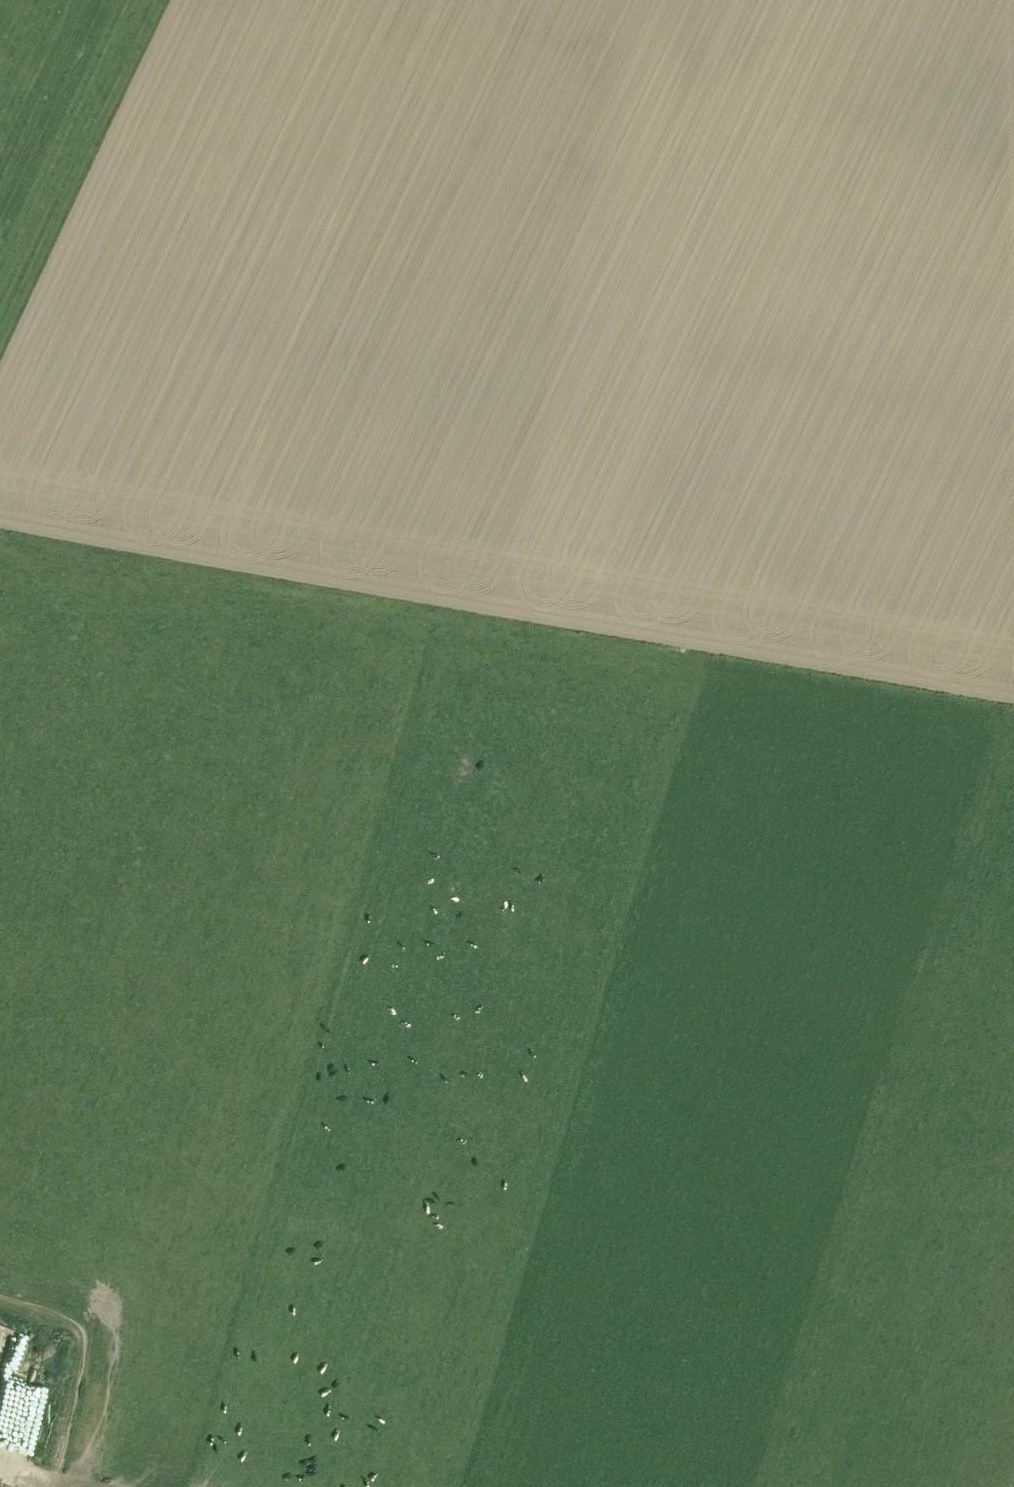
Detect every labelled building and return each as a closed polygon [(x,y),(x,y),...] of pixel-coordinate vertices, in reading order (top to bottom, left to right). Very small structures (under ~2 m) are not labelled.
[(54,1380),(24,1374),(27,1357),(38,1359),(39,1351),(5,1345),(0,1373),(0,1431),(15,1434),(13,1444),(41,1449),(54,1380)]
